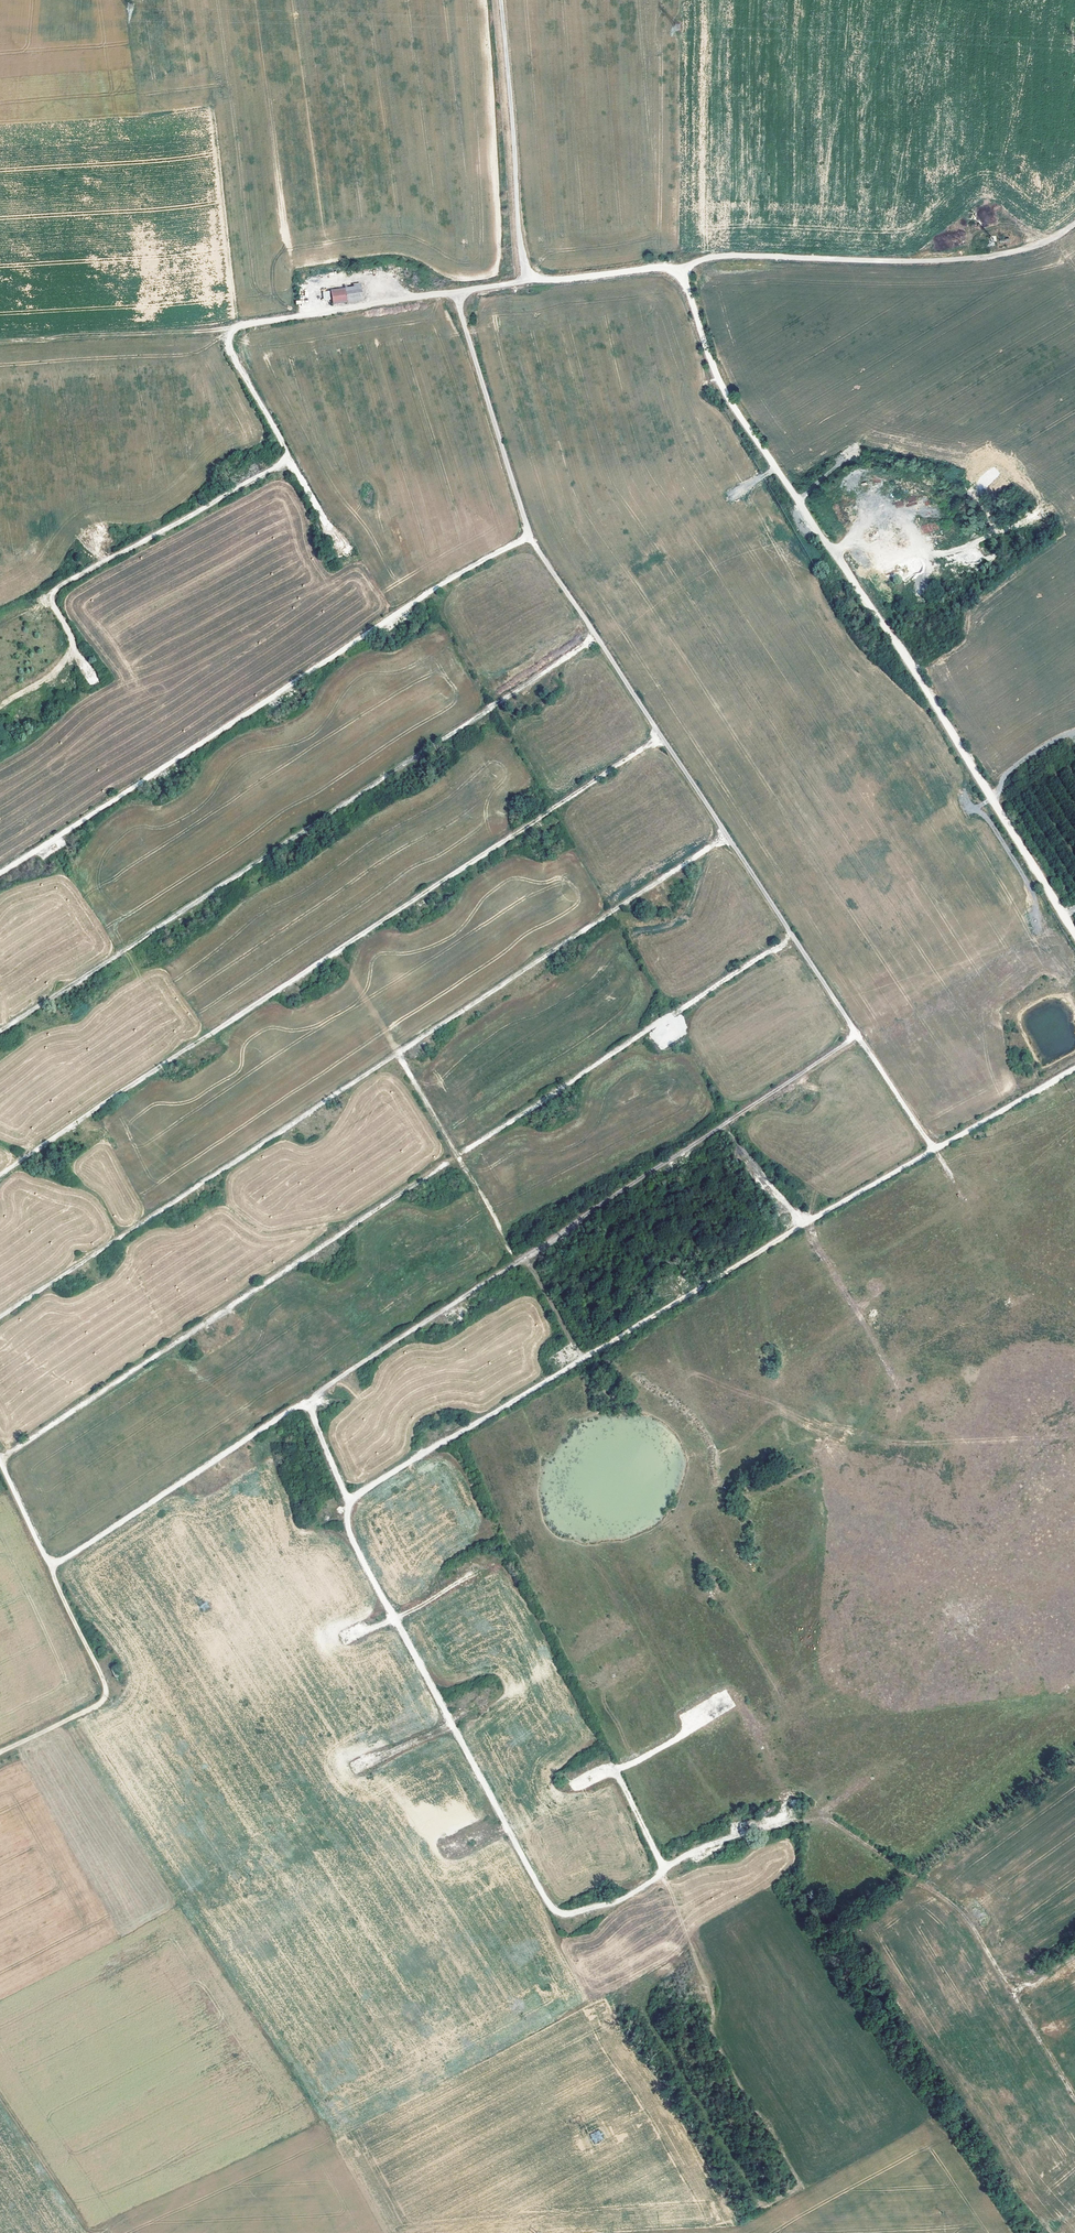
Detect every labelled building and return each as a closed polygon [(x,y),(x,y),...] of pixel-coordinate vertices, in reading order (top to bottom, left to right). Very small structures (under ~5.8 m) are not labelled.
[(330,290),(332,305),(363,300),(360,283),(344,285),(345,288),(330,290)] [(323,291),(323,300),(331,299),(330,290),(323,291)] [(917,505),(916,497),(903,499),(904,506),(917,505)] [(923,534),(933,531),(931,523),(921,526),(923,534)] [(200,1605),(203,1610),(209,1607),(207,1602),(200,1605)] [(594,2144),(604,2139),(599,2130),(590,2134),(594,2144)]
